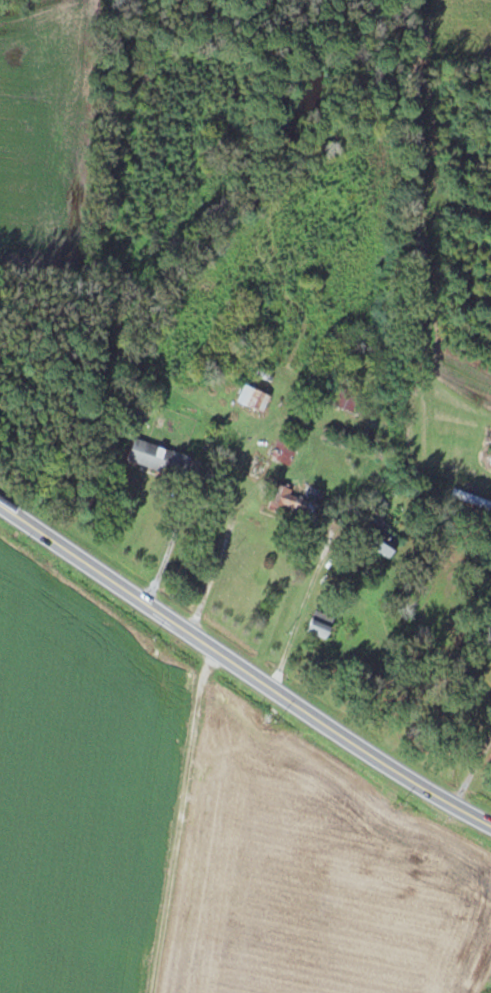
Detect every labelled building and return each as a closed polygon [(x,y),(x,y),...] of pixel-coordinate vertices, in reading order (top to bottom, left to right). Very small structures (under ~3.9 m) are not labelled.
[(264,397),(241,386),(233,401),(256,412),(264,397)] [(324,405),(344,412),(351,393),(331,386),(324,405)] [(273,436),(273,461),(293,461),(293,436),(273,436)] [(126,437),(119,461),(178,479),(185,455),(126,437)] [(263,507),(300,520),(307,500),(271,487),(263,507)] [(445,496),(487,510),(490,501),(448,488),(445,496)] [(356,548),(378,552),(383,527),(361,523),(356,548)] [(329,619),(309,607),(296,628),(317,640),(329,619)]
